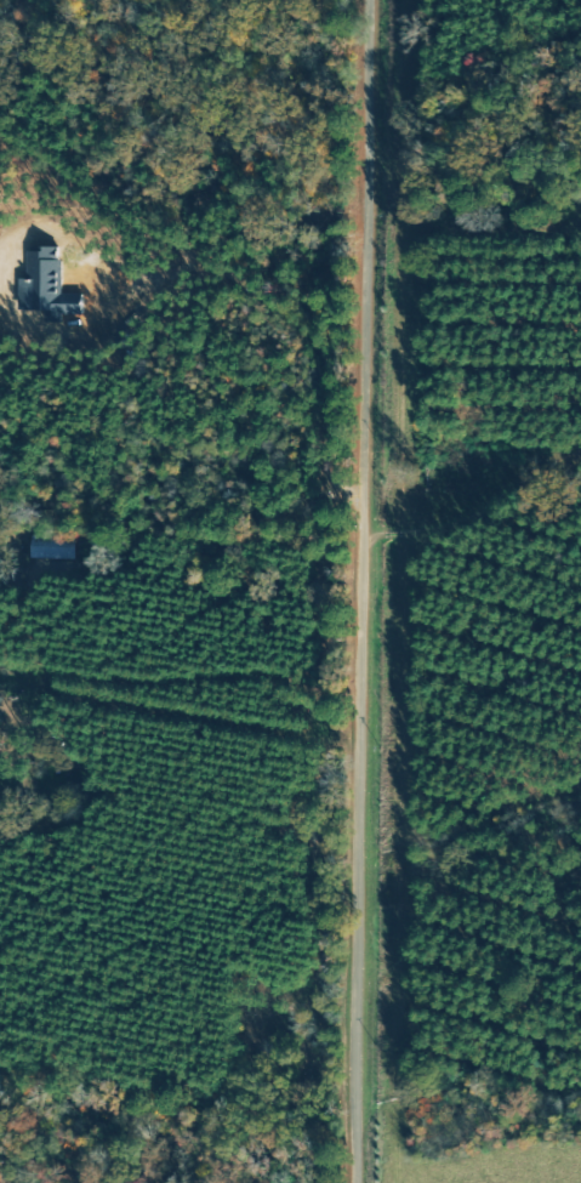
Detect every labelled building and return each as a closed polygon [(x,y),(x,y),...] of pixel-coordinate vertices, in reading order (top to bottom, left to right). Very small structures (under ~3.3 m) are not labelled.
[(30,558),(73,559),(74,539),(31,538),(30,558)]
